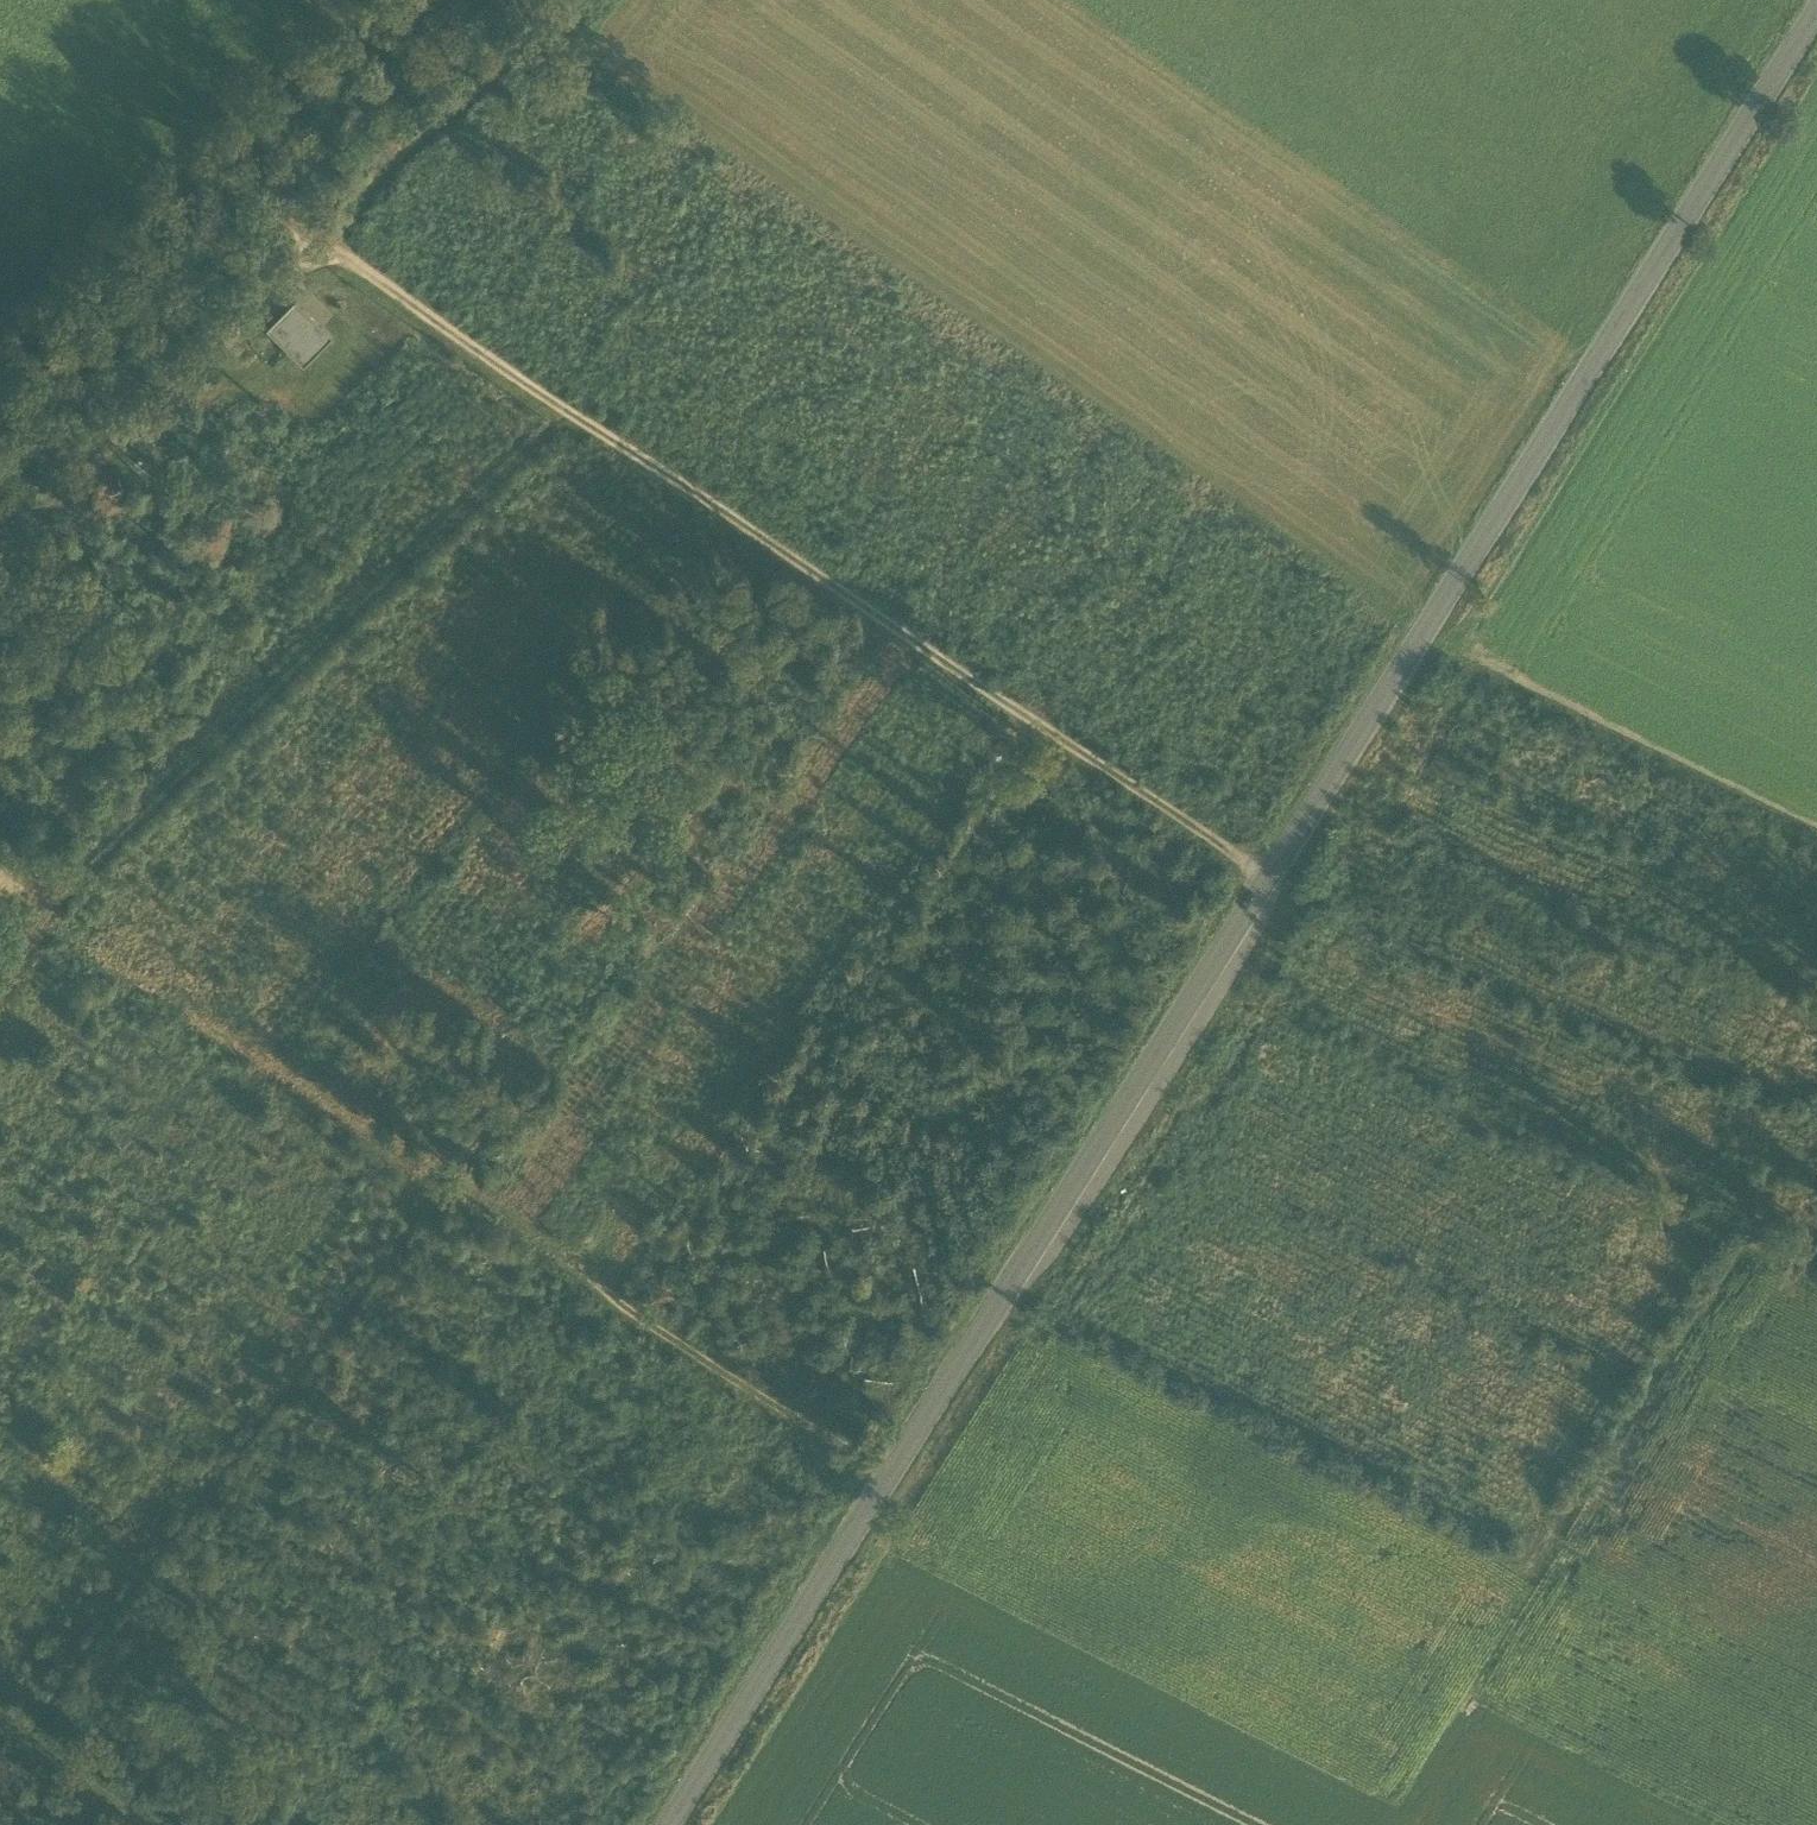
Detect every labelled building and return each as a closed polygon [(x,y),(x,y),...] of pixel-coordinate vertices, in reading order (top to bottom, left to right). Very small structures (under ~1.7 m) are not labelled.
[(266,329),(300,365),(330,336),(297,300),(266,329)] [(1121,871),(1128,886),(1141,879),(1134,865),(1121,871)]
